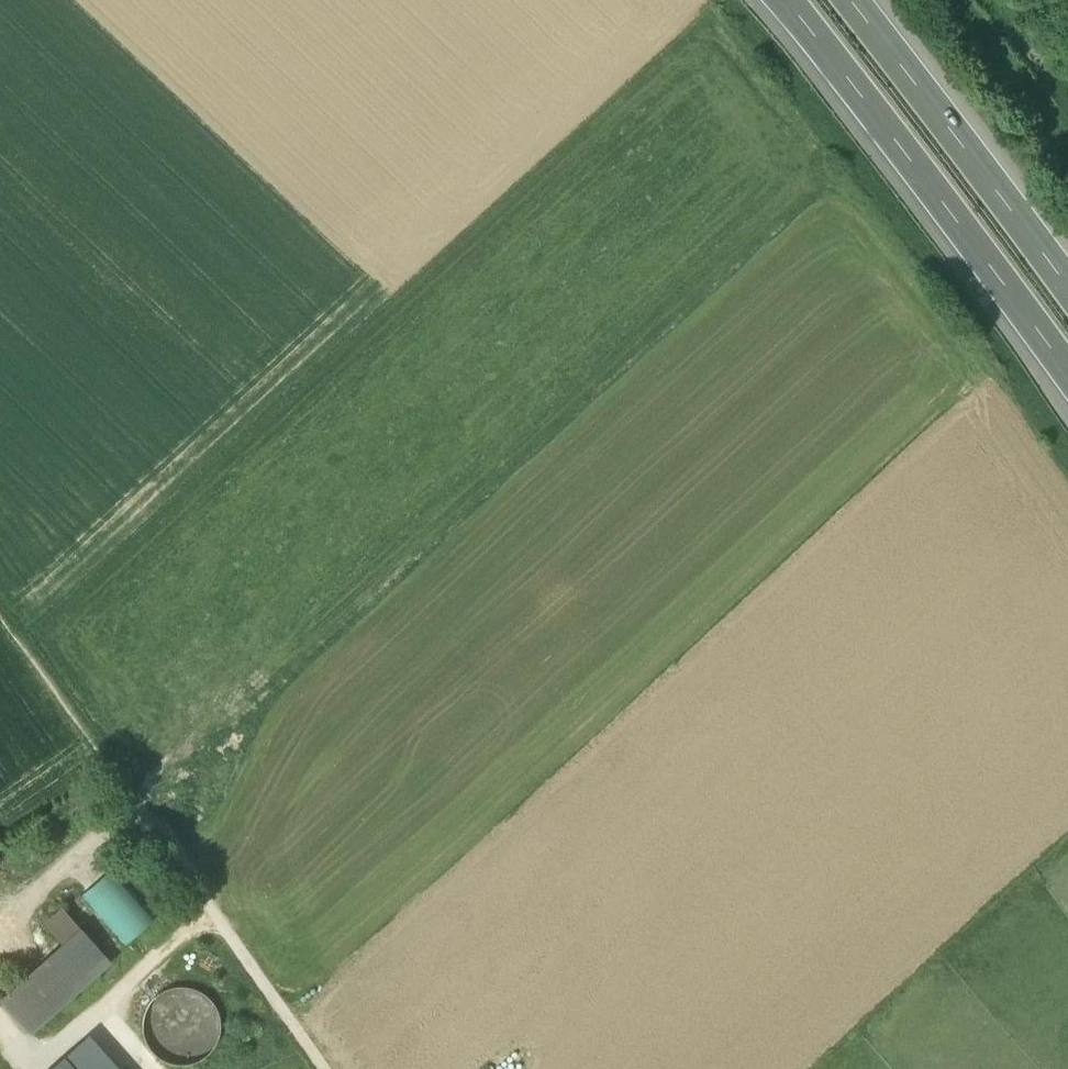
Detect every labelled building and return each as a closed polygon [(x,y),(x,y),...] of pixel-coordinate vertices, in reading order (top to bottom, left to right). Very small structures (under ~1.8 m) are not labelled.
[(113,867),(82,894),(126,943),(156,917),(113,867)] [(46,923),(64,944),(82,929),(63,908),(46,923)] [(3,999),(31,1030),(109,960),(82,929),(64,944),(3,999)] [(169,989),(150,1004),(144,1027),(152,1049),(172,1062),(196,1061),(214,1046),(220,1023),(212,1001),(192,988),(169,989)] [(65,1058),(74,1068),(112,1068),(86,1039),(65,1058)] [(65,1058),(53,1068),(74,1068),(65,1058)]
